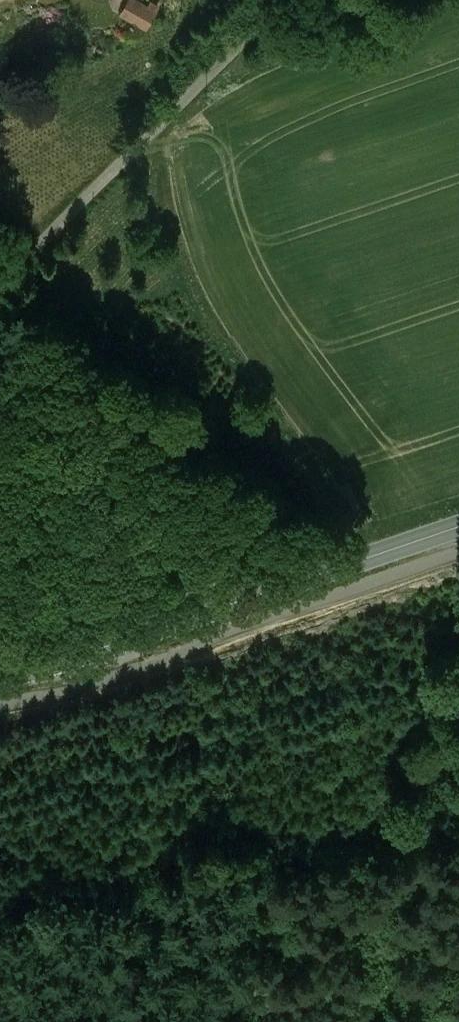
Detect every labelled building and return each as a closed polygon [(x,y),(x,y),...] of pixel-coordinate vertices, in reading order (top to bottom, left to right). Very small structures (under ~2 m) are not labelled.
[(160,4),(152,0),(124,0),(119,11),(149,27),(160,4)]
